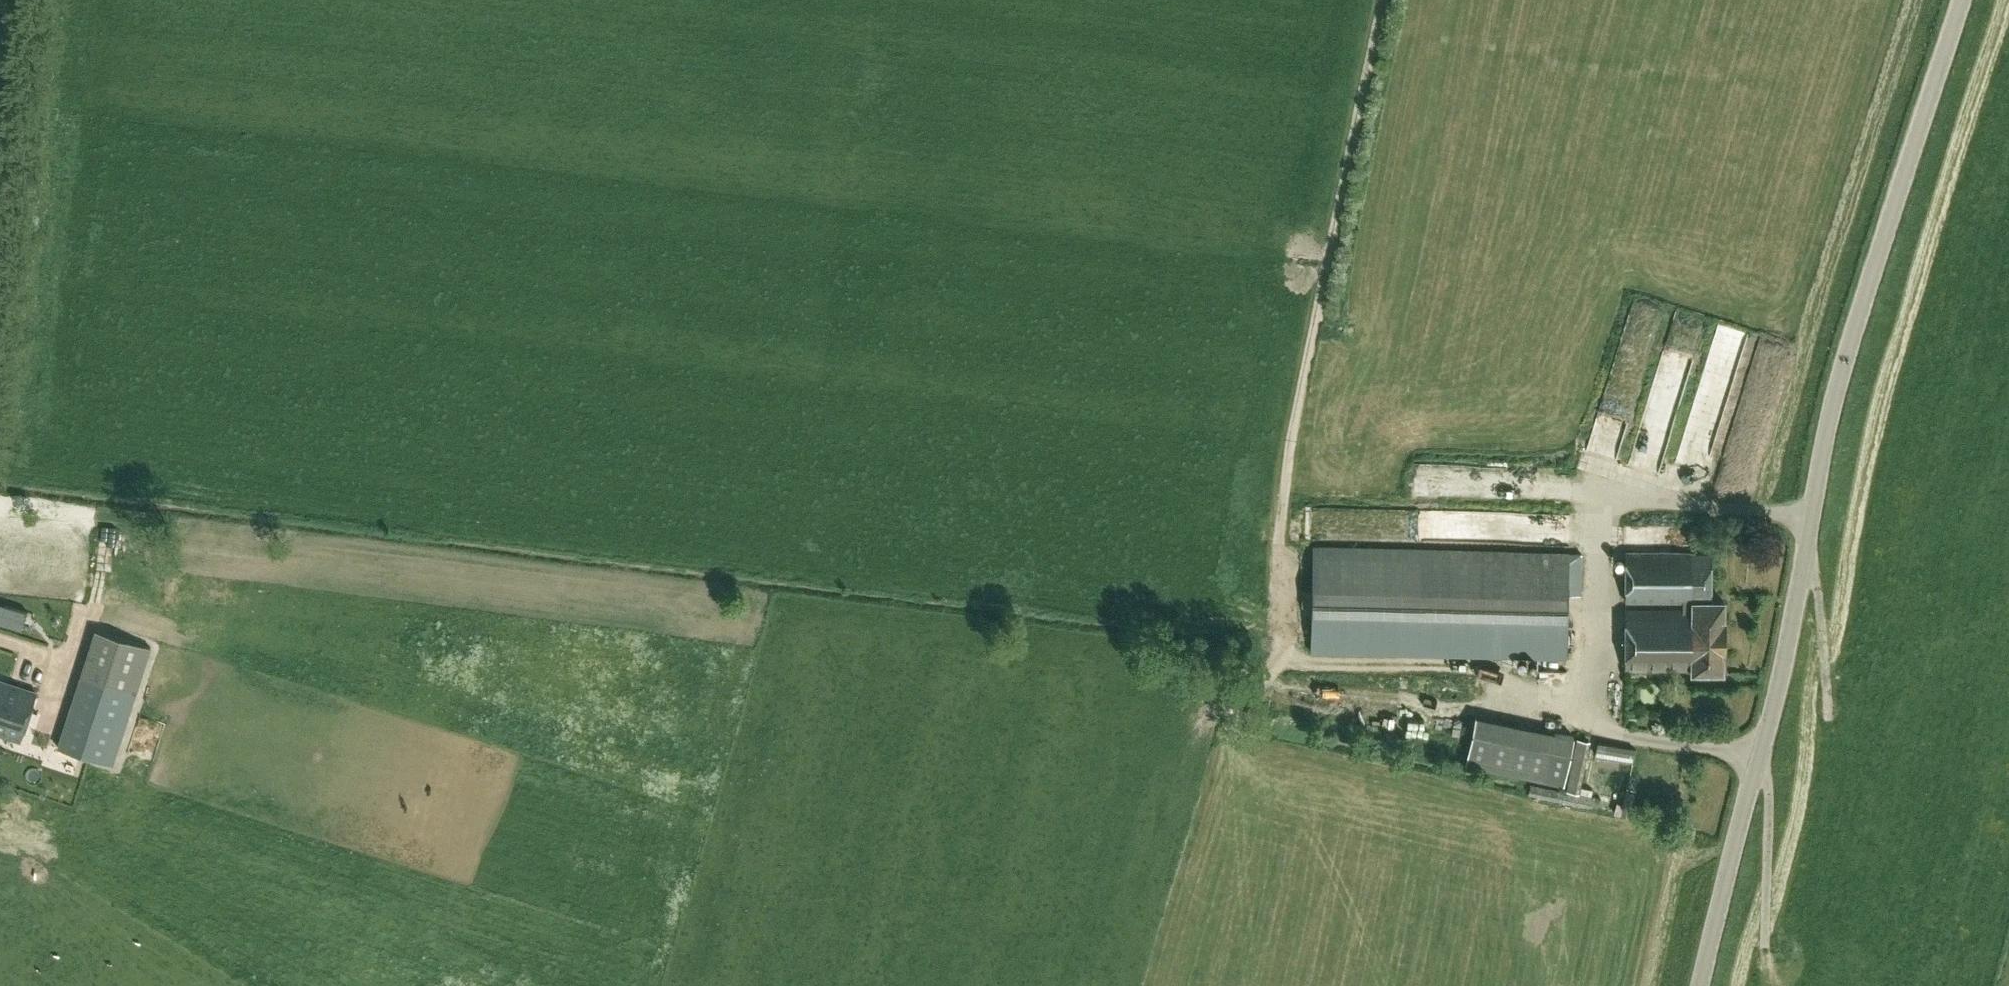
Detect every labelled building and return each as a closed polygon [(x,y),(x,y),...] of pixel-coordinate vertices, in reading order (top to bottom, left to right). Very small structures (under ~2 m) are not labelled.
[(1702,455),(1625,451),(1623,476),(1701,480),(1702,455)] [(1313,545),(1310,653),(1536,659),(1537,674),(1566,672),(1569,551),(1313,545)] [(1625,669),(1691,669),(1691,673),(1723,673),(1724,601),(1709,601),(1709,552),(1626,552),(1625,601),(1684,602),(1684,610),(1626,610),(1625,669)] [(5,604),(5,605),(0,603),(0,623),(22,630),(28,611),(5,604)] [(137,694),(152,648),(95,629),(81,676),(56,748),(114,766),(137,694)] [(35,691),(0,680),(0,734),(19,740),(35,691)] [(1575,735),(1475,714),(1465,763),(1564,784),(1575,735)] [(1580,730),(1565,790),(1578,793),(1593,733),(1580,730)] [(1592,807),(1594,796),(1578,793),(1565,790),(1531,783),(1529,794),(1592,807)]
